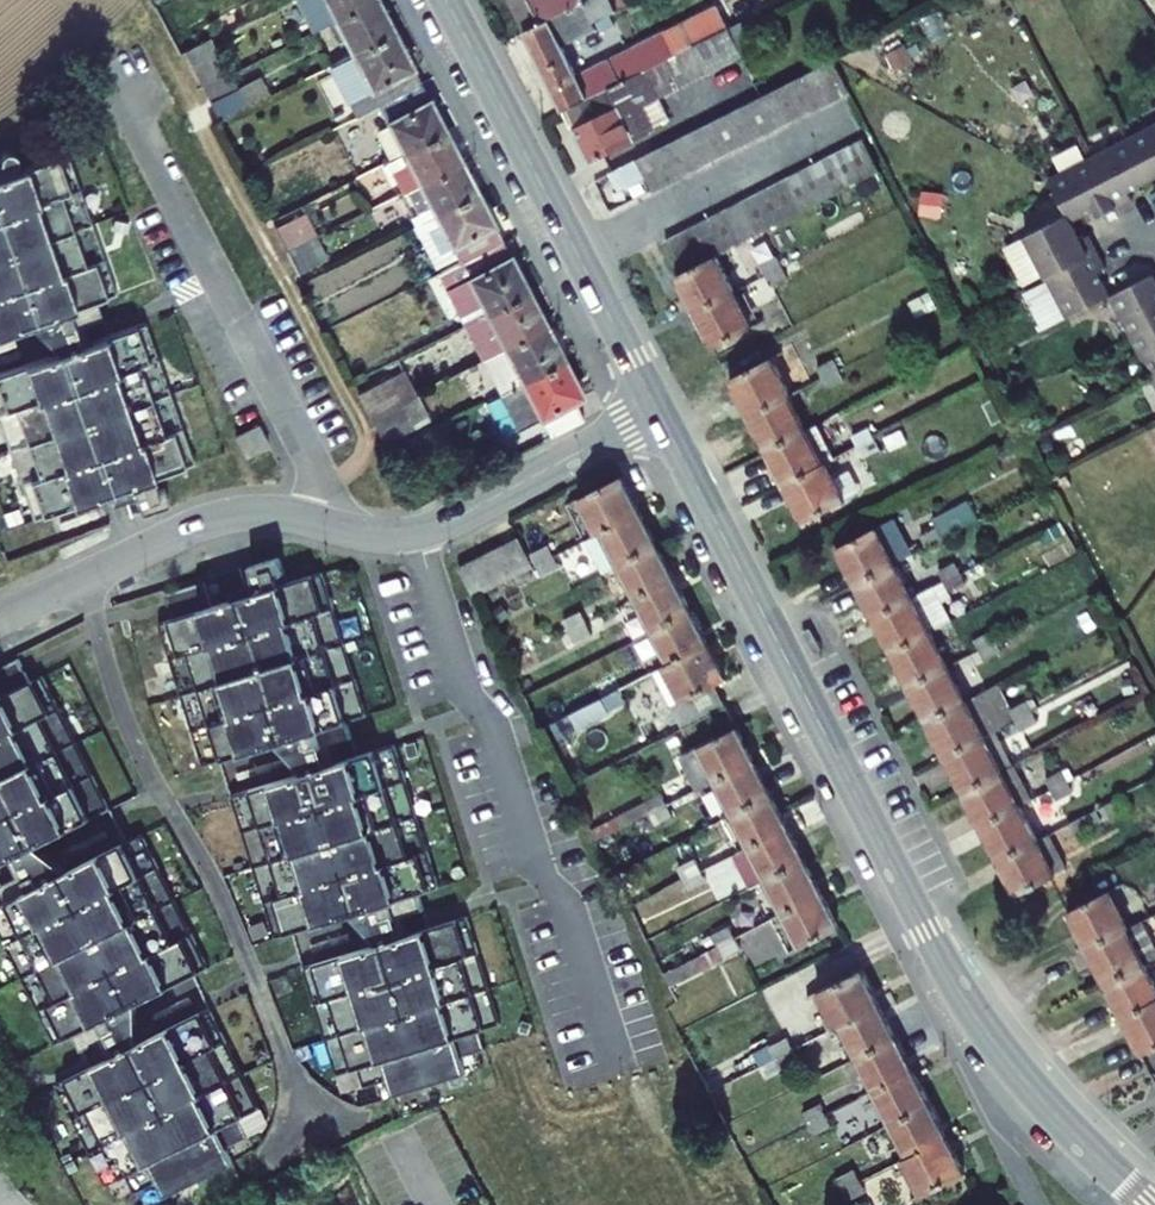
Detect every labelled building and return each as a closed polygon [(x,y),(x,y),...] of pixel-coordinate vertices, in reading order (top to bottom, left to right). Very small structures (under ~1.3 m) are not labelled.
[(313,30),(335,18),(371,0),(297,0),(313,30)] [(379,0),(371,0),(335,18),(348,43),(354,39),(360,49),(395,31),(379,0)] [(525,32),(584,3),(593,23),(626,10),(621,0),(509,0),(525,32)] [(701,42),(690,20),(577,76),(562,46),(597,30),(593,23),(584,3),(525,32),(564,112),(701,42)] [(690,20),(701,42),(729,28),(718,6),(690,20)] [(729,28),(743,55),(774,40),(761,13),(729,28)] [(564,112),(590,164),(650,133),(653,125),(668,117),(658,98),(743,55),(729,28),(701,42),(564,112)] [(421,83),(395,31),(360,49),(353,53),(331,64),(358,115),(379,104),(421,83)] [(229,73),(211,39),(185,52),(203,87),(229,73)] [(360,49),(354,39),(348,43),(353,53),(360,49)] [(838,60),(649,158),(636,166),(651,196),(854,91),(838,60)] [(236,88),(229,73),(203,87),(210,101),(236,88)] [(269,96),(259,76),(236,88),(246,108),(269,96)] [(446,130),(421,83),(379,104),(389,124),(380,129),(377,137),(389,160),(446,130)] [(246,108),(236,88),(210,101),(220,121),(246,108)] [(1152,180),(1154,179),(1154,125),(1129,138),(1152,180)] [(462,161),(446,130),(389,160),(385,161),(401,192),(405,190),(462,161)] [(1090,159),(1116,209),(1132,201),(1128,193),(1152,180),(1129,138),(1090,159)] [(864,180),(880,172),(864,140),(848,148),(864,180)] [(7,331),(90,303),(97,325),(123,316),(116,293),(128,290),(79,148),(0,175),(0,333),(7,331)] [(832,156),(849,188),(864,180),(848,148),(832,156)] [(817,164),(834,195),(849,188),(832,156),(817,164)] [(1068,216),(1071,222),(1096,210),(1100,218),(1116,209),(1090,159),(1049,180),(1068,216)] [(478,192),(462,161),(405,190),(417,213),(421,221),(478,192)] [(802,171),(819,203),(834,195),(817,164),(802,171)] [(787,179),(803,211),(819,203),(802,171),(787,179)] [(772,187),(788,219),(803,211),(787,179),(772,187)] [(757,195),(773,227),(788,219),(772,187),(757,195)] [(502,240),(478,192),(421,221),(414,225),(435,267),(457,256),(460,261),(502,240)] [(742,202),(758,234),(773,227),(757,195),(742,202)] [(727,210),(743,242),(758,234),(742,202),(727,210)] [(712,218),(728,250),(743,242),(727,210),(712,218)] [(316,236),(304,212),(275,227),(287,251),(316,236)] [(421,221),(417,213),(410,217),(414,225),(421,221)] [(1046,278),(1097,252),(1088,236),(1080,240),(1071,222),(1068,216),(1007,247),(1026,284),(1044,275),(1046,278)] [(716,256),(728,250),(712,218),(696,226),(713,258),(716,256)] [(698,265),(713,258),(696,226),(681,234),(698,265)] [(681,234),(665,242),(682,274),(698,265),(681,234)] [(328,259),(316,236),(287,251),(299,274),(328,259)] [(529,291),(502,240),(460,261),(438,273),(459,314),(468,310),(473,320),(477,317),(529,291)] [(1105,269),(1097,252),(1046,278),(1047,281),(1067,318),(1068,319),(1110,297),(1097,273),(1105,269)] [(676,277),(694,312),(734,292),(716,256),(713,258),(698,265),(682,274),(676,277)] [(760,265),(766,275),(782,267),(776,256),(760,265)] [(766,275),(771,286),(787,278),(782,267),(766,275)] [(1131,338),(1154,325),(1154,279),(1153,275),(1110,297),(1131,338)] [(1067,318),(1047,281),(1024,293),(1043,331),(1067,318)] [(547,325),(529,291),(477,317),(483,327),(470,334),(482,358),(547,325)] [(694,312),(713,348),(753,327),(734,292),(694,312)] [(355,368),(421,339),(401,293),(335,323),(355,368)] [(473,320),(468,310),(459,314),(465,324),(473,320)] [(483,327),(477,317),(473,320),(465,324),(470,334),(483,327)] [(199,493),(191,468),(203,464),(153,320),(0,372),(0,405),(39,520),(168,476),(177,504),(199,493)] [(564,360),(547,325),(482,358),(500,393),(564,360)] [(1154,376),(1154,325),(1131,338),(1152,377),(1154,376)] [(0,333),(0,367),(16,362),(7,331),(0,333)] [(729,380),(748,417),(788,396),(791,395),(772,358),(729,380)] [(583,395),(564,360),(500,393),(485,401),(504,437),(541,418),(550,436),(584,418),(574,400),(583,395)] [(817,368),(823,378),(839,370),(833,360),(817,368)] [(823,378),(828,389),(844,381),(839,370),(823,378)] [(402,371),(359,393),(370,416),(414,394),(402,371)] [(428,421),(414,394),(370,416),(385,444),(428,421)] [(748,417),(766,452),(806,431),(788,396),(748,417)] [(259,425),(236,436),(246,457),(269,446),(259,425)] [(827,464),(835,459),(817,425),(806,431),(824,466),(827,464)] [(853,437),(858,447),(874,439),(868,428),(853,437)] [(824,466),(806,431),(766,452),(784,487),(824,466)] [(858,447),(864,458),(879,450),(874,439),(858,447)] [(824,466),(784,487),(803,524),(846,501),(827,464),(824,466)] [(640,512),(622,476),(578,498),(597,535),(602,533),(640,512)] [(921,536),(926,547),(979,520),(969,502),(933,520),(937,528),(921,536)] [(657,545),(640,512),(602,533),(618,564),(657,545)] [(836,548),(855,584),(895,563),(876,528),(836,548)] [(586,540),(602,572),(618,564),(602,533),(597,535),(586,540)] [(533,567),(519,537),(503,545),(518,575),(533,567)] [(518,575),(503,545),(488,552),(503,582),(518,575)] [(554,557),(548,545),(531,553),(537,565),(554,557)] [(674,578),(657,545),(618,564),(635,597),(674,578)] [(503,582),(488,552),(474,559),(489,589),(503,582)] [(560,568),(554,557),(537,565),(542,577),(560,568)] [(489,589),(474,559),(458,567),(473,597),(489,589)] [(855,584),(873,618),(913,598),(895,563),(855,584)] [(955,563),(939,571),(944,581),(960,573),(955,563)] [(317,730),(367,714),(321,572),(273,588),(271,581),(272,575),(271,571),(265,567),(261,567),(256,571),(254,577),(260,584),(262,591),(213,607),(205,581),(165,594),(173,620),(159,624),(204,766),(307,733),(309,741),(308,747),(309,752),(315,755),(320,754),(323,752),(325,745),(324,741),(319,737),(317,730)] [(944,581),(950,592),(966,584),(960,573),(944,581)] [(691,611),(674,578),(635,597),(652,631),(691,611)] [(913,598),(930,632),(952,621),(934,587),(913,598)] [(873,618),(890,653),(930,632),(913,598),(873,618)] [(586,622),(581,611),(563,619),(569,631),(586,622)] [(708,644),(691,611),(652,631),(669,664),(708,644)] [(592,634),(586,622),(569,631),(575,643),(592,634)] [(974,640),(980,650),(996,642),(990,631),(974,640)] [(908,687),(948,667),(930,632),(890,653),(908,687)] [(980,650),(985,661),(1001,653),(996,642),(980,650)] [(726,679),(708,644),(669,664),(654,672),(683,729),(698,721),(726,707),(715,685),(726,679)] [(9,859),(18,876),(0,885),(0,886),(7,901),(0,904),(0,935),(54,1043),(208,967),(142,834),(44,883),(27,850),(108,809),(42,676),(29,682),(17,658),(0,667),(0,863),(9,859)] [(948,667),(908,687),(926,722),(966,702),(948,667)] [(619,689),(614,679),(597,687),(602,698),(619,689)] [(625,701),(619,689),(602,698),(609,710),(625,701)] [(602,698),(572,713),(578,726),(609,710),(602,698)] [(985,737),(966,702),(926,722),(945,758),(985,737)] [(1011,710),(1016,721),(1032,712),(1027,702),(1011,710)] [(726,707),(698,721),(708,742),(737,727),(726,707)] [(1016,721),(1022,731),(1037,723),(1032,712),(1016,721)] [(754,762),(737,727),(708,742),(680,756),(698,790),(715,781),(754,762)] [(985,737),(1002,771),(1014,766),(996,731),(985,737)] [(985,737),(945,758),(962,792),(1002,771),(985,737)] [(275,938),(438,886),(393,745),(230,797),(275,938)] [(771,795),(754,762),(715,781),(732,814),(771,795)] [(962,792),(980,826),(1020,806),(1031,800),(1014,766),(1002,771),(962,792)] [(1046,779),(1052,790),(1068,781),(1062,771),(1046,779)] [(1052,790),(1057,800),(1073,792),(1068,781),(1052,790)] [(667,806),(661,793),(644,802),(644,804),(650,814),(667,806)] [(788,827),(771,795),(732,814),(749,846),(788,827)] [(1109,817),(1112,822),(1131,813),(1123,797),(1104,807),(1109,817)] [(644,804),(592,830),(597,841),(650,814),(644,804)] [(673,817),(667,806),(650,814),(656,826),(673,817)] [(1038,840),(1020,806),(980,826),(998,861),(1038,840)] [(1085,816),(1091,826),(1109,817),(1104,807),(1085,816)] [(1070,824),(1075,835),(1091,826),(1085,816),(1070,824)] [(805,860),(788,827),(749,846),(734,854),(750,887),(766,880),(805,860)] [(1067,870),(1049,834),(1038,840),(998,861),(1016,896),(1067,870)] [(701,871),(694,859),(677,868),(683,879),(701,871)] [(822,893),(805,860),(766,880),(783,913),(822,893)] [(707,882),(701,871),(683,879),(689,891),(707,882)] [(1067,912),(1086,949),(1129,927),(1110,890),(1067,912)] [(839,927),(822,893),(783,913),(800,947),(839,927)] [(479,1030),(500,1023),(466,916),(303,968),(337,1075),(358,1068),(364,1087),(388,1079),(393,1095),(466,1072),(461,1056),(485,1049),(479,1030)] [(1105,984),(1145,963),(1154,958),(1154,947),(1141,920),(1129,927),(1086,949),(1105,984)] [(735,938),(729,926),(712,935),(718,947),(735,938)] [(712,935),(658,962),(664,974),(718,947),(712,935)] [(741,950),(735,938),(718,947),(724,959),(741,950)] [(718,947),(664,974),(670,986),(724,959),(718,947)] [(1123,1019),(1154,1002),(1154,983),(1145,963),(1105,984),(1123,1019)] [(879,1005),(861,969),(817,991),(829,1015),(835,1027),(840,1025),(879,1005)] [(1123,1019),(1142,1056),(1154,1049),(1154,1002),(1123,1019)] [(896,1038),(879,1005),(840,1025),(857,1057),(896,1038)] [(126,1176),(135,1194),(158,1182),(166,1197),(234,1163),(226,1148),(249,1137),(241,1119),(261,1109),(210,1007),(55,1084),(106,1186),(126,1176)] [(835,1027),(829,1015),(824,1017),(830,1030),(835,1027)] [(792,1049),(787,1037),(769,1046),(775,1058),(792,1049)] [(913,1071),(896,1038),(857,1057),(874,1091),(913,1071)] [(775,1058),(769,1046),(755,1054),(761,1065),(775,1058)] [(799,1061),(792,1049),(775,1058),(781,1070),(799,1061)] [(781,1070),(775,1058),(761,1065),(767,1077),(781,1070)] [(930,1104),(913,1071),(874,1091),(891,1124),(930,1104)] [(826,1114),(820,1103),(803,1112),(809,1123),(826,1114)] [(947,1138),(930,1104),(891,1124),(908,1157),(947,1138)] [(265,1129),(269,1123),(262,1109),(261,1109),(241,1119),(249,1137),(265,1129)] [(832,1126),(826,1114),(809,1123),(815,1134),(832,1126)] [(965,1173),(947,1138),(908,1157),(903,1160),(921,1195),(965,1173)] [(860,1182),(854,1170),(837,1178),(843,1190),(860,1182)] [(866,1192),(860,1182),(843,1190),(849,1201),(866,1192)]
